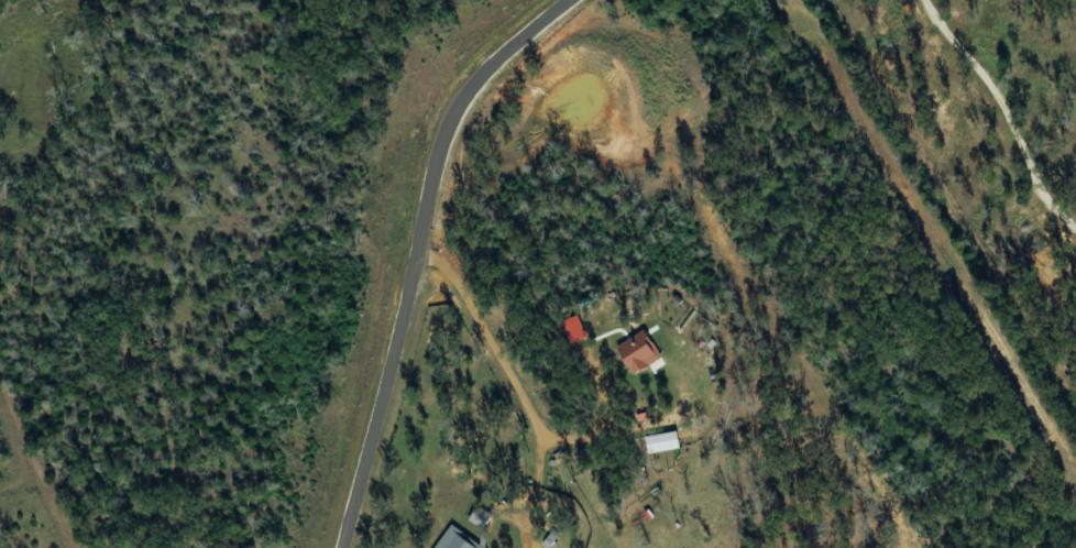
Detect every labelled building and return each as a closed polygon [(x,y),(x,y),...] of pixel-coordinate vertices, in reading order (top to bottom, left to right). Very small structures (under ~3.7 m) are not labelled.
[(648,439),(652,454),(684,447),(680,431),(648,439)]
